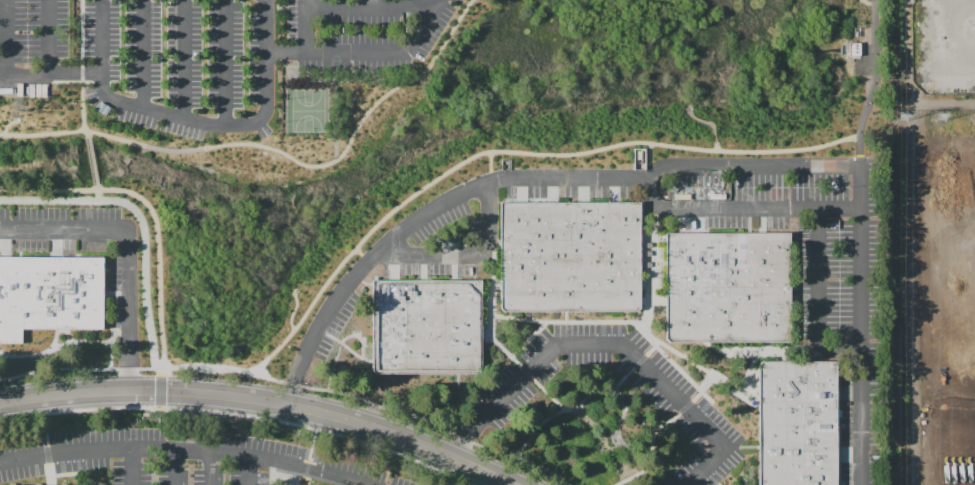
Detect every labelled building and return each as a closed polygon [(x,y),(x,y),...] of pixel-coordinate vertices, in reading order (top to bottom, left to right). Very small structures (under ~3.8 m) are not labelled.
[(849,43),(861,43),(861,55),(850,55),(849,43)] [(499,204),(638,203),(638,237),(638,260),(638,302),(639,312),(602,312),(566,312),(499,312),(499,286),(499,204)] [(664,234),(664,238),(665,263),(665,301),(665,343),(676,343),(706,343),(767,342),(791,342),(790,232),(765,233),(748,233),(707,233),(697,234),(687,234),(664,234)] [(22,342),(22,329),(58,329),(103,329),(103,293),(103,258),(0,257),(0,342),(22,342)] [(370,281),(370,325),(370,361),(370,375),(458,374),(480,374),(480,332),(480,280),(454,280),(422,281),(393,281),(370,281)] [(759,365),(759,386),(759,448),(759,484),(837,484),(837,361),(782,361),(761,361),(759,365)]
